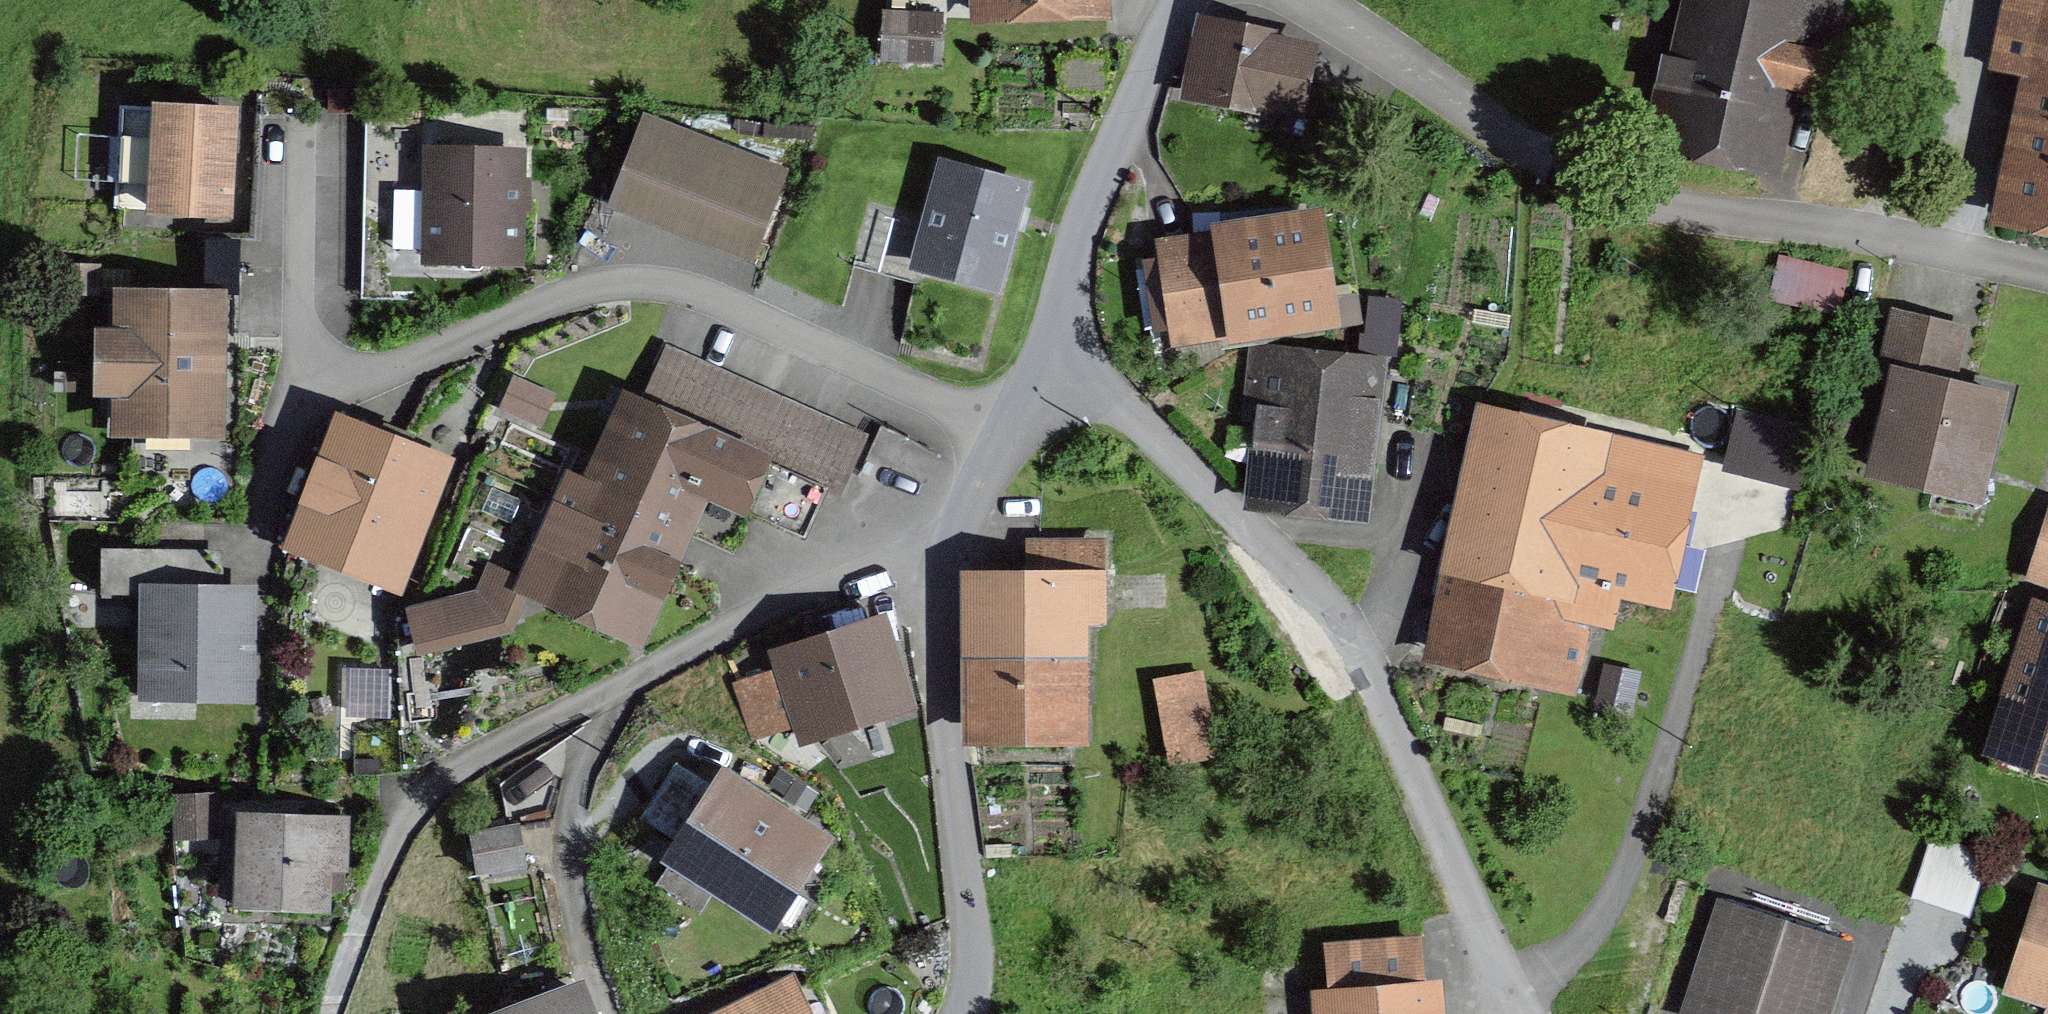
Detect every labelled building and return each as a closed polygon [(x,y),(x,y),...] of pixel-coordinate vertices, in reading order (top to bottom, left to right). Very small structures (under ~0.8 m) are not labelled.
[(988,13),(1084,9),(1083,0),(988,0),(988,13)] [(1760,163),(1775,93),(1806,100),(1815,57),(1784,50),(1793,10),(1839,20),(1843,0),(1710,0),(1694,71),(1668,66),(1652,140),(1760,163)] [(1995,72),(2047,83),(2020,214),(2047,220),(2047,0),(2010,0),(1995,72)] [(886,14),(885,60),(931,61),(933,16),(886,14)] [(1195,98),(1297,117),(1309,54),(1207,35),(1195,98)] [(225,214),(230,112),(120,106),(114,208),(225,214)] [(618,194),(753,246),(781,175),(646,123),(618,194)] [(456,259),(465,269),(480,269),(490,259),(516,260),(517,210),(523,210),(524,181),(518,181),(518,155),(432,153),(429,258),(456,259)] [(944,167),(917,264),(995,285),(1022,188),(944,167)] [(1239,326),(1325,312),(1312,233),(1227,246),(1228,257),(1150,269),(1160,332),(1238,319),(1239,326)] [(1785,268),(1776,299),(1836,316),(1845,284),(1785,268)] [(1403,356),(1406,301),(1375,300),(1373,355),(1403,356)] [(211,421),(212,306),(127,305),(127,339),(109,339),(109,385),(126,385),(125,420),(211,421)] [(1944,477),(1981,486),(2003,398),(1939,382),(1942,372),(1955,375),(1965,331),(1897,315),(1883,374),(1898,378),(1875,471),(1941,487),(1944,477)] [(838,496),(863,440),(667,352),(642,407),(637,404),(597,492),(564,477),(523,566),(517,581),(538,591),(625,630),(690,487),(797,536),(819,488),(838,496)] [(1276,426),(1270,502),(1351,509),(1368,363),(1254,352),(1248,423),(1276,426)] [(510,379),(493,415),(540,438),(557,401),(510,379)] [(1729,475),(1804,484),(1812,420),(1738,410),(1729,475)] [(1607,623),(1616,583),(1658,593),(1690,455),(1606,436),(1605,440),(1503,416),(1449,647),(1579,678),(1593,620),(1607,623)] [(435,470),(333,429),(292,532),(395,572),(435,470)] [(2035,569),(2047,573),(2047,529),(2035,569)] [(1070,664),(1069,617),(1098,616),(1096,547),(1035,548),(1035,581),(980,582),(983,738),(1084,736),(1082,664),(1070,664)] [(207,594),(207,550),(102,549),(102,593),(151,594),(150,672),(188,672),(188,689),(245,690),(247,595),(207,594)] [(538,591),(517,581),(523,566),(492,551),(482,584),(419,602),(437,657),(523,635),(538,591)] [(1161,579),(1118,579),(1118,601),(1161,601),(1161,579)] [(2047,763),(2047,615),(2040,612),(1997,747),(2047,763)] [(790,717),(809,710),(815,727),(887,702),(863,631),(790,655),(795,669),(776,676),(790,717)] [(735,688),(751,741),(780,732),(764,679),(735,688)] [(1213,754),(1206,713),(1167,720),(1174,761),(1213,754)] [(679,846),(710,795),(680,777),(650,829),(679,846)] [(674,858),(770,920),(821,842),(794,825),(801,813),(763,788),(755,799),(725,780),(674,858)] [(171,803),(174,846),(224,844),(221,800),(171,803)] [(341,829),(238,826),(236,903),(322,905),(323,868),(340,868),(341,829)] [(462,837),(468,876),(516,869),(511,830),(462,837)] [(1990,859),(1933,841),(1915,903),(1972,920),(1990,859)] [(2045,898),(2017,984),(2047,994),(2047,899),(2045,898)] [(1724,907),(1690,1012),(1697,1013),(1823,1013),(1845,946),(1724,907)] [(1330,951),(1334,999),(1315,1001),(1316,1013),(1422,1013),(1416,944),(1330,951)] [(790,987),(736,1013),(803,1013),(790,987)] [(570,996),(523,1013),(577,1013),(570,996)]
